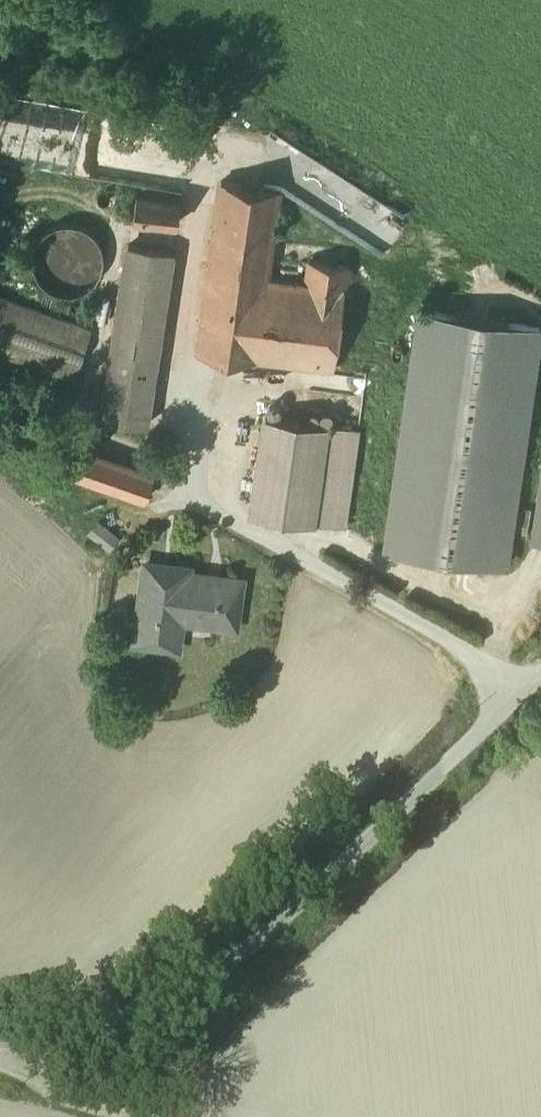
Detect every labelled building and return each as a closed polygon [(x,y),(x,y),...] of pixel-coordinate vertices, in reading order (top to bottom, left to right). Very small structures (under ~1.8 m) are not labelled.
[(307,283),(267,278),(280,189),(221,181),(198,352),(334,370),(349,266),(310,261),(307,283)] [(180,200),(137,194),(134,219),(177,224),(180,200)] [(76,224),(67,223),(58,224),(53,226),(48,230),(44,233),(41,236),(38,240),(36,244),(35,247),(34,251),(33,254),(33,259),(33,265),(34,268),(35,270),(36,274),(39,278),(42,282),(46,285),(48,288),(52,290),(55,291),(59,292),(64,293),(70,294),(78,292),(81,291),(85,289),(89,286),(93,283),(96,279),(99,276),(101,271),(102,267),(103,263),(104,257),(103,251),(101,247),(100,243),(98,239),(95,235),(93,233),(89,230),(84,227),(80,225),(76,224)] [(140,242),(112,421),(146,426),(173,248),(140,242)] [(0,297),(0,353),(75,379),(92,329),(0,297)] [(420,311),(386,555),(508,572),(540,335),(540,327),(420,311)] [(327,426),(266,418),(253,515),(313,524),(327,426)] [(359,431),(327,426),(313,524),(345,529),(359,431)] [(153,472),(72,443),(62,470),(143,499),(153,472)] [(529,540),(540,542),(540,462),(529,540)] [(189,569),(146,563),(136,642),(178,648),(182,618),(213,623),(213,624),(235,627),(242,582),(222,579),(221,580),(188,575),(189,569)]
